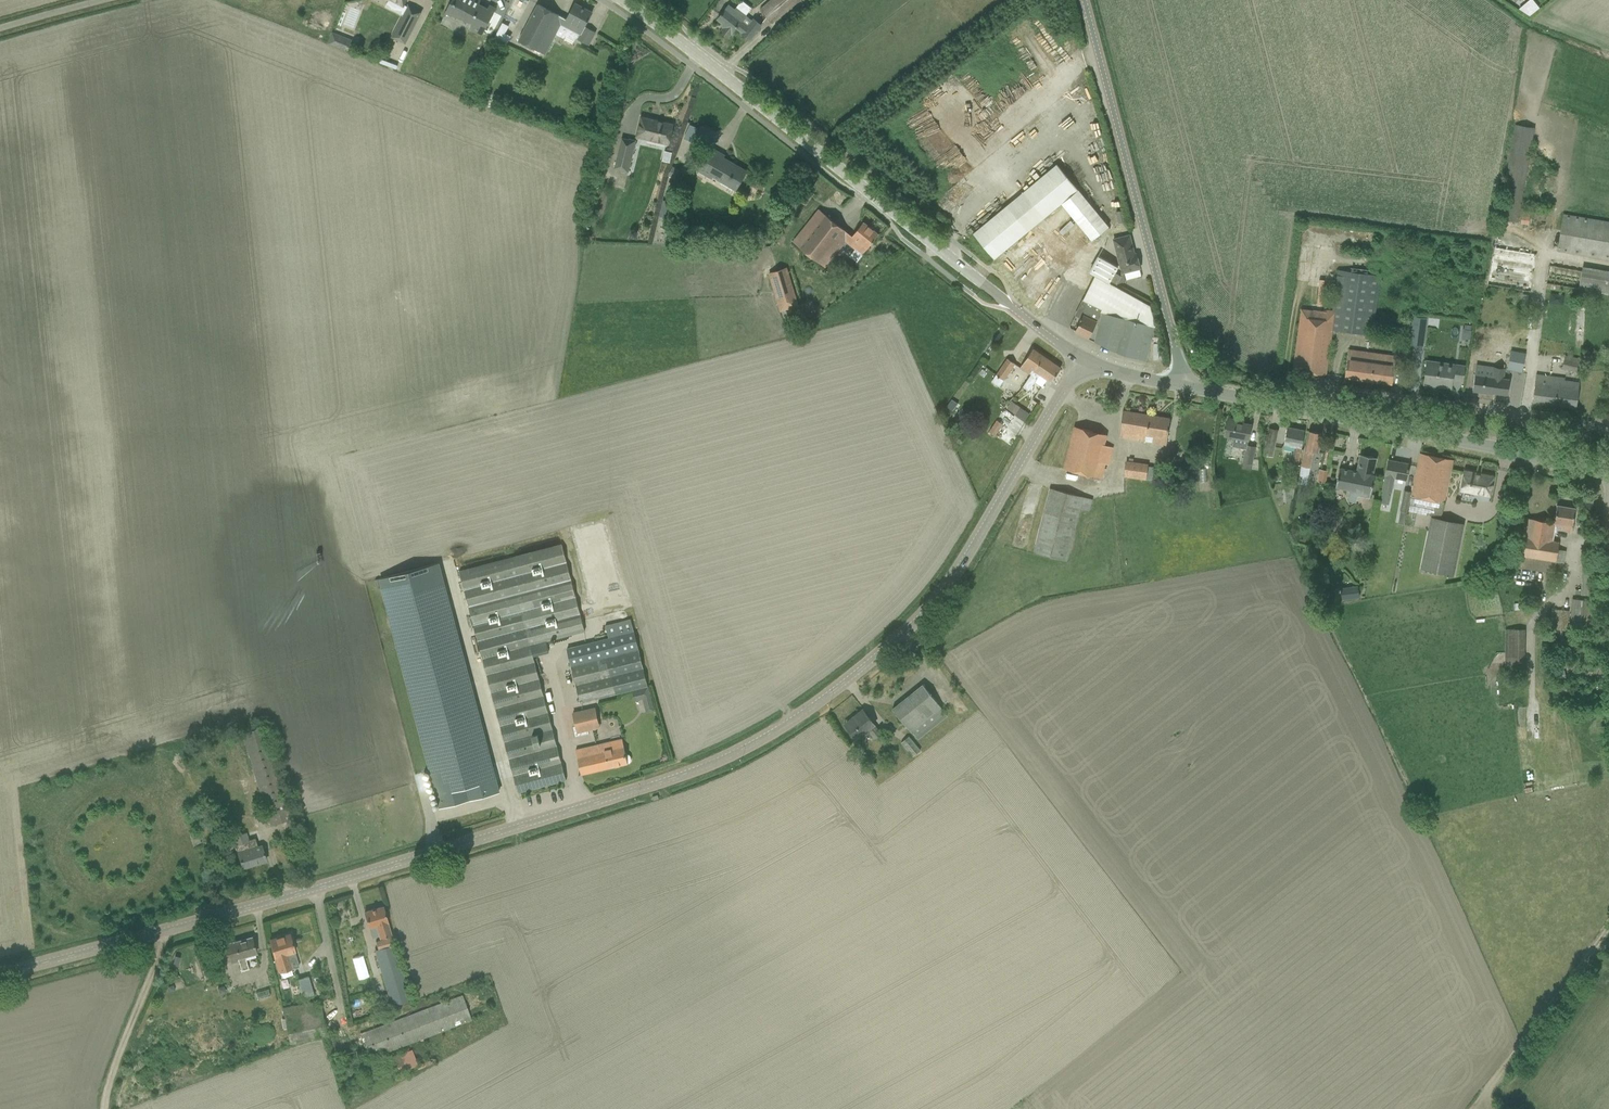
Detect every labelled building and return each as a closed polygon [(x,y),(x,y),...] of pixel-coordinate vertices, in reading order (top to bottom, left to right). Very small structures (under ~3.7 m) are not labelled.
[(478,4),(480,0),(451,0),(445,11),(473,21),(469,28),(482,35),(496,8),(489,5),(487,9),(478,4)] [(759,9),(772,24),(800,0),(769,0),(767,1),(759,9)] [(536,3),(518,40),(541,52),(560,16),(536,3)] [(560,16),(541,52),(546,54),(555,35),(564,39),(566,36),(569,29),(578,33),(575,38),(576,38),(577,38),(589,44),(594,33),(584,27),(592,12),(574,3),(566,19),(560,16)] [(415,8),(408,4),(391,37),(398,40),(399,39),(405,42),(421,12),(414,9),(415,8)] [(728,6),(724,11),(718,19),(725,25),(721,31),(728,37),(735,28),(742,33),(743,30),(745,32),(748,28),(754,21),(754,20),(752,22),(736,9),(735,12),(728,6)] [(743,30),(742,33),(743,33),(742,34),(750,39),(760,25),(754,21),(748,28),(745,32),(743,30)] [(321,41),(341,49),(345,38),(325,30),(321,41)] [(495,97),(489,112),(504,117),(509,102),(495,97)] [(641,117),(636,138),(667,145),(672,124),(641,117)] [(1515,125),(1499,219),(1517,223),(1533,129),(1515,125)] [(622,137),(614,168),(620,169),(620,170),(627,172),(635,140),(622,137)] [(712,149),(707,158),(699,172),(710,178),(711,177),(735,190),(746,171),(723,158),(724,155),(712,149)] [(1057,164),(973,234),(993,259),(1061,203),(1077,189),(1057,164)] [(667,175),(676,180),(680,170),(672,166),(667,175)] [(795,198),(805,205),(814,194),(804,186),(795,198)] [(1077,189),(1061,203),(1092,240),(1108,227),(1077,189)] [(1113,219),(1119,217),(1116,206),(1110,208),(1113,219)] [(819,209),(812,218),(793,242),(825,267),(846,241),(862,254),(878,234),(863,222),(852,236),(819,209)] [(1520,224),(1529,225),(1531,212),(1522,210),(1520,224)] [(1563,214),(1557,251),(1608,260),(1608,221),(1563,214)] [(1058,235),(1070,223),(1063,216),(1051,228),(1058,235)] [(1129,235),(1113,239),(1122,273),(1140,268),(1136,253),(1134,254),(1129,235)] [(1483,282),(1523,290),(1529,254),(1504,249),(1503,255),(1493,253),(1489,273),(1485,272),(1483,282)] [(1342,262),(1357,264),(1358,254),(1343,252),(1342,262)] [(1095,275),(1083,299),(1085,301),(1102,309),(1088,338),(1119,353),(1145,360),(1155,325),(1149,305),(1115,287),(1121,276),(1115,273),(1118,267),(1098,257),(1090,273),(1095,275)] [(1541,263),(1538,282),(1603,291),(1606,268),(1575,264),(1574,267),(1541,263)] [(1301,309),(1293,370),(1325,375),(1331,329),(1372,335),(1380,276),(1338,270),(1333,311),(1316,309),(1316,311),(1301,309)] [(776,271),(769,273),(771,278),(770,278),(777,303),(796,297),(788,271),(777,275),(776,271)] [(1548,302),(1562,305),(1564,295),(1549,293),(1548,302)] [(1081,320),(1075,332),(1088,338),(1102,309),(1085,301),(1079,314),(1083,315),(1081,318),(1080,318),(1079,319),(1081,320)] [(1409,344),(1423,346),(1426,318),(1413,316),(1409,344)] [(1453,337),(1462,337),(1462,329),(1454,329),(1453,337)] [(1051,382),(1060,368),(1032,349),(1020,367),(1029,373),(1031,374),(1023,386),(1029,390),(1040,374),(1051,382)] [(1348,350),(1344,378),(1392,384),(1396,357),(1348,350)] [(1521,371),(1525,353),(1511,351),(1507,369),(1521,371)] [(1576,372),(1579,358),(1565,355),(1561,369),(1576,372)] [(1007,358),(996,374),(991,382),(999,387),(1003,380),(1015,363),(1007,358)] [(1426,364),(1425,373),(1423,384),(1451,388),(1452,381),(1462,382),(1464,367),(1445,364),(1445,367),(1426,364)] [(1475,374),(1472,391),(1492,394),(1492,392),(1507,394),(1509,379),(1500,378),(1501,370),(1494,369),(1493,377),(1475,374)] [(1536,374),(1532,402),(1576,408),(1579,382),(1564,380),(1564,378),(1536,374)] [(1003,409),(1009,412),(1014,404),(1008,401),(1003,409)] [(1119,437),(1145,441),(1152,442),(1152,443),(1166,445),(1170,418),(1122,411),(1119,437)] [(1247,445),(1251,424),(1237,422),(1237,420),(1228,418),(1224,436),(1234,438),(1232,447),(1246,449),(1243,462),(1256,465),(1259,448),(1247,445)] [(997,420),(989,432),(995,436),(1003,424),(997,420)] [(1063,468),(1074,471),(1101,478),(1104,464),(1107,465),(1112,447),(1104,445),(1106,435),(1074,426),(1063,468)] [(1287,427),(1284,437),(1283,444),(1294,446),(1293,452),(1291,452),(1289,463),(1290,464),(1289,473),(1296,475),(1304,430),(1287,427)] [(1272,457),(1277,430),(1268,428),(1263,455),(1272,457)] [(1317,452),(1319,444),(1321,433),(1308,431),(1306,442),(1301,466),(1309,468),(1313,451),(1317,452)] [(1223,442),(1221,454),(1228,456),(1230,444),(1223,442)] [(1420,453),(1418,464),(1408,510),(1440,517),(1452,459),(1420,453)] [(1370,494),(1374,475),(1373,475),(1376,458),(1360,454),(1357,467),(1360,468),(1359,472),(1339,468),(1335,487),(1348,489),(1346,498),(1348,500),(1350,501),(1352,501),(1354,501),(1356,501),(1358,491),(1370,494)] [(1388,460),(1386,470),(1382,490),(1390,492),(1393,478),(1405,480),(1409,464),(1388,460)] [(1123,477),(1146,480),(1147,463),(1125,461),(1123,477)] [(1599,475),(1600,470),(1575,466),(1574,471),(1599,475)] [(1317,481),(1325,483),(1327,471),(1320,470),(1317,481)] [(1465,471),(1461,490),(1490,495),(1494,476),(1465,471)] [(1033,552),(1044,555),(1065,560),(1079,508),(1087,510),(1090,499),(1050,488),(1033,552)] [(1399,511),(1400,511),(1399,515),(1405,517),(1406,512),(1405,512),(1409,492),(1403,491),(1399,511)] [(1524,518),(1523,528),(1521,537),(1524,537),(1519,567),(1544,571),(1541,592),(1543,592),(1543,595),(1548,596),(1548,592),(1550,593),(1553,573),(1555,561),(1563,563),(1565,550),(1558,549),(1559,542),(1548,540),(1549,538),(1546,538),(1548,531),(1556,532),(1556,529),(1571,531),(1575,508),(1556,505),(1554,522),(1524,518)] [(1452,577),(1463,524),(1414,514),(1400,577),(1417,581),(1420,570),(1452,577)] [(1405,518),(1398,517),(1396,530),(1402,532),(1405,518)] [(459,571),(468,606),(518,792),(566,780),(530,644),(585,629),(562,543),(459,571)] [(1371,548),(1369,558),(1376,560),(1377,553),(1376,553),(1377,549),(1371,548)] [(438,563),(379,578),(440,807),(441,807),(498,792),(438,563)] [(1359,597),(1357,586),(1347,588),(1348,598),(1359,597)] [(1593,600),(1572,599),(1570,629),(1587,631),(1588,616),(1592,617),(1593,600)] [(1553,620),(1552,629),(1559,629),(1558,647),(1565,647),(1565,630),(1566,630),(1566,621),(1567,610),(1554,609),(1553,620)] [(609,637),(567,648),(580,703),(616,694),(648,686),(630,619),(606,625),(609,637)] [(1504,629),(1504,673),(1504,675),(1524,675),(1524,657),(1524,629),(1504,629)] [(892,709),(911,733),(917,740),(948,716),(923,684),(892,709)] [(651,697),(648,686),(632,691),(634,701),(651,697)] [(595,707),(572,712),(577,733),(593,729),(591,723),(598,721),(596,713),(599,712),(598,707),(595,708),(595,707)] [(845,725),(852,733),(856,739),(867,730),(874,738),(881,733),(873,724),(874,724),(862,709),(855,715),(856,716),(845,725)] [(263,727),(242,733),(270,825),(291,819),(263,727)] [(912,757),(923,747),(911,733),(900,743),(912,757)] [(621,738),(575,749),(581,774),(629,763),(630,762),(631,760),(630,756),(629,755),(627,754),(625,755),(621,738)] [(246,833),(233,837),(242,867),(266,860),(261,846),(257,847),(254,838),(248,840),(246,833)] [(382,906),(364,912),(369,927),(377,925),(380,937),(391,934),(382,906)] [(289,934),(278,937),(281,945),(279,945),(286,970),(299,966),(292,944),(289,934)] [(392,1008),(411,1002),(391,936),(376,941),(378,949),(377,952),(392,1008)] [(212,948),(215,959),(219,974),(226,972),(224,962),(231,960),(231,962),(239,960),(242,970),(249,968),(245,955),(255,952),(251,937),(212,948)] [(269,940),(272,950),(279,972),(286,970),(279,945),(281,945),(278,937),(269,940)] [(303,999),(313,996),(307,976),(297,979),(303,999)] [(389,1006),(386,995),(372,999),(374,1010),(389,1006)] [(303,1004),(283,1008),(290,1043),(326,1035),(318,1000),(316,1001),(314,996),(302,1000),(303,1004)] [(462,996),(360,1035),(368,1059),(471,1020),(462,996)] [(417,1064),(411,1049),(391,1057),(397,1072),(417,1064)]
